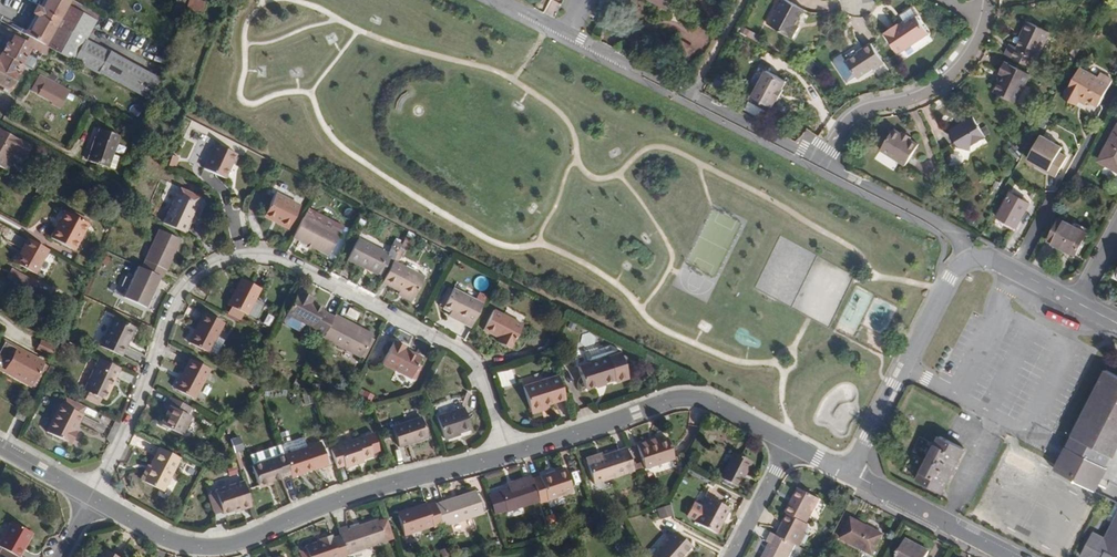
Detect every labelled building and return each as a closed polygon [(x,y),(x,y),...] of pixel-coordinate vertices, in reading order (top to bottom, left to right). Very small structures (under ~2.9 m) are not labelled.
[(32,49),(46,56),(50,49),(147,102),(159,81),(111,54),(110,56),(86,43),(99,17),(69,0),(43,0),(38,9),(37,8),(34,14),(35,15),(20,42),(15,39),(10,47),(8,46),(3,55),(1,55),(0,57),(0,86),(10,92),(20,73),(17,72),(21,65),(32,71),(36,63),(29,59),(30,57),(28,56),(32,49)] [(184,15),(189,18),(191,11),(196,13),(194,19),(200,21),(201,15),(203,15),(206,3),(198,0),(175,0),(170,14),(182,20),(184,15)] [(673,0),(648,0),(667,10),(673,0)] [(800,21),(798,20),(804,9),(787,0),(781,0),(774,14),(777,16),(771,26),(792,37),(798,27),(797,26),(800,21)] [(771,26),(777,16),(774,14),(777,9),(773,7),(765,22),(771,26)] [(898,18),(901,23),(898,25),(900,27),(917,15),(912,8),(898,18)] [(897,54),(928,33),(917,15),(900,27),(898,25),(897,23),(883,33),(897,54)] [(1035,58),(1049,31),(1027,20),(1022,29),(1025,31),(1022,36),(1016,48),(1009,44),(1003,54),(1034,69),(1039,60),(1035,58)] [(742,25),(739,31),(761,43),(764,37),(742,25)] [(738,33),(735,38),(742,43),(745,37),(738,33)] [(873,69),(883,62),(870,42),(856,51),(857,52),(846,60),(857,78),(872,68),(873,69)] [(1081,49),(1076,46),(1069,58),(1074,61),(1081,49)] [(821,65),(813,58),(806,67),(813,73),(821,65)] [(1016,102),(1030,74),(1005,61),(1000,71),(1004,73),(1000,80),(994,91),(1016,102)] [(777,99),(783,87),(782,86),(786,79),(765,68),(751,95),(772,106),(776,98),(777,99)] [(1098,107),(1113,80),(1101,73),(1098,78),(1080,68),(1066,94),(1078,101),(1080,96),(1088,100),(1087,101),(1098,107)] [(50,73),(48,78),(55,82),(57,77),(50,73)] [(66,96),(59,92),(60,89),(47,81),(46,82),(40,79),(38,83),(37,82),(31,92),(51,103),(51,105),(59,110),(66,96)] [(1078,101),(1066,94),(1064,98),(1077,105),(1078,102),(1078,101)] [(1084,106),(1087,101),(1088,100),(1080,96),(1078,101),(1078,102),(1084,106)] [(89,102),(86,107),(92,111),(94,107),(96,108),(97,106),(89,102)] [(970,146),(985,137),(985,136),(981,129),(974,117),(948,131),(955,142),(954,149),(970,150),(970,146)] [(986,126),(981,129),(985,136),(990,134),(986,126)] [(905,164),(918,143),(910,138),(901,132),(893,127),(880,148),(905,164)] [(1098,161),(1116,172),(1116,127),(1098,161)] [(912,135),(903,129),(901,132),(910,138),(912,135)] [(6,172),(14,157),(27,163),(34,149),(24,144),(21,144),(0,133),(0,169),(6,172)] [(109,168),(118,141),(99,135),(96,145),(94,144),(86,167),(108,173),(109,168)] [(1064,148),(1042,136),(1029,161),(1036,164),(1050,172),(1062,153),(1064,148)] [(222,178),(235,155),(214,144),(202,168),(222,178)] [(1056,178),(1068,157),(1062,153),(1050,172),(1036,164),(1033,167),(1056,178)] [(963,157),(951,154),(948,165),(960,169),(963,157)] [(119,157),(113,155),(109,168),(115,170),(119,157)] [(112,180),(110,184),(122,190),(124,186),(112,180)] [(1000,183),(996,181),(992,187),(997,190),(1000,183)] [(1017,228),(1030,203),(1010,192),(997,217),(1017,228)] [(183,235),(191,216),(193,217),(198,206),(176,196),(163,227),(183,235)] [(291,231),(302,211),(278,198),(267,218),(291,231)] [(82,199),(78,206),(90,213),(94,206),(82,199)] [(92,223),(70,211),(68,214),(91,226),(92,223)] [(329,259),(344,229),(310,211),(295,241),(329,259)] [(77,252),(91,226),(68,214),(54,240),(77,252)] [(1074,255),(1086,233),(1060,218),(1047,241),(1074,255)] [(360,224),(357,230),(363,233),(366,227),(360,224)] [(163,282),(180,243),(158,234),(142,272),(157,279),(163,282)] [(48,251),(27,240),(25,244),(44,254),(33,274),(35,275),(48,251)] [(389,260),(390,259),(389,258),(360,243),(350,264),(379,279),(380,277),(389,260)] [(33,274),(44,254),(25,244),(15,264),(33,274)] [(409,249),(405,246),(401,253),(401,254),(404,256),(404,257),(406,257),(409,249)] [(393,249),(389,258),(390,259),(389,260),(396,264),(401,253),(393,249)] [(396,264),(399,266),(404,257),(404,256),(401,254),(396,264)] [(104,259),(101,266),(105,269),(109,261),(104,259)] [(389,260),(380,277),(382,279),(391,262),(389,260)] [(399,266),(396,264),(385,285),(402,294),(415,301),(426,280),(399,266)] [(11,269),(6,278),(32,292),(37,283),(11,269)] [(143,309),(157,279),(142,272),(137,269),(123,300),(143,309)] [(490,294),(494,287),(487,283),(483,290),(490,294)] [(257,305),(262,295),(242,284),(228,311),(232,314),(246,320),(249,321),(250,320),(257,305)] [(25,290),(21,298),(35,305),(39,297),(25,290)] [(439,310),(443,312),(452,294),(448,292),(439,310)] [(474,329),(484,309),(453,293),(452,294),(443,312),(443,313),(451,316),(474,329)] [(412,308),(415,301),(402,294),(398,300),(412,308)] [(335,322),(324,317),(326,314),(313,308),(315,305),(300,298),(288,320),(315,334),(314,336),(320,339),(325,342),(335,322)] [(257,324),(265,309),(257,305),(250,320),(257,324)] [(352,313),(348,320),(358,325),(362,318),(352,313)] [(246,320),(232,314),(229,321),(243,327),(246,320)] [(511,354),(524,329),(495,314),(484,336),(499,344),(498,347),(511,354)] [(474,329),(451,316),(449,320),(472,332),(474,329)] [(209,360),(225,328),(205,318),(189,349),(209,360)] [(121,361),(134,331),(114,321),(100,351),(121,361)] [(373,342),(358,334),(359,332),(336,321),(335,322),(325,342),(364,361),(373,342)] [(958,353),(964,355),(976,325),(970,323),(958,353)] [(325,342),(320,339),(317,345),(322,348),(325,342)] [(40,340),(35,350),(51,357),(56,347),(40,340)] [(44,364),(5,342),(0,351),(0,361),(11,367),(7,375),(32,388),(44,365),(44,364)] [(70,358),(73,351),(59,344),(58,345),(55,352),(70,358)] [(413,386),(424,365),(406,356),(407,353),(397,348),(385,371),(413,386)] [(0,361),(0,371),(7,375),(11,367),(0,361)] [(612,369),(618,390),(619,392),(633,387),(624,361),(611,365),(612,369)] [(105,402),(118,372),(97,362),(84,392),(86,393),(98,399),(105,402)] [(35,389),(47,367),(44,365),(32,387),(35,389)] [(196,406),(212,375),(191,365),(175,395),(196,406)] [(618,390),(612,369),(583,377),(590,399),(618,390)] [(1116,446),(1116,379),(1105,373),(1053,470),(1093,492),(1116,446)] [(566,403),(559,382),(525,393),(531,414),(550,408),(566,403)] [(313,396),(321,397),(322,389),(314,388),(313,396)] [(98,399),(86,393),(82,400),(95,406),(98,399)] [(367,396),(364,402),(372,406),(376,400),(367,396)] [(78,417),(82,408),(62,399),(58,408),(78,417)] [(183,441),(191,424),(189,423),(193,415),(170,403),(162,419),(166,421),(161,430),(183,441)] [(72,434),(79,418),(78,417),(58,408),(45,437),(69,448),(75,435),(72,434)] [(551,413),(550,408),(531,414),(533,419),(551,413)] [(472,431),(465,410),(438,419),(445,441),(472,431)] [(429,445),(422,424),(393,433),(400,454),(429,445)] [(941,494),(964,450),(939,438),(917,481),(941,494)] [(376,463),(370,443),(332,455),(339,475),(376,463)] [(678,467),(671,446),(650,453),(649,449),(640,452),(649,477),(678,467)] [(326,467),(319,448),(296,456),(302,475),(326,467)] [(164,498),(181,465),(161,455),(144,488),(164,498)] [(595,491),(637,478),(629,456),(606,464),(605,460),(587,465),(595,491)] [(736,490),(751,465),(735,456),(720,480),(736,490)] [(240,457),(233,459),(239,475),(245,474),(240,457)] [(259,490),(293,478),(286,460),(253,472),(259,490)] [(231,482),(240,479),(237,471),(228,473),(231,482)] [(566,478),(535,488),(533,483),(518,488),(520,493),(502,499),(509,519),(542,508),(542,509),(573,499),(566,478)] [(253,511),(243,486),(215,496),(216,498),(223,519),(241,513),(242,515),(253,511)] [(795,492),(785,510),(788,512),(798,494),(795,492)] [(797,538),(816,504),(798,494),(788,512),(785,510),(781,518),(783,519),(779,528),(797,538)] [(445,531),(444,529),(482,517),(475,495),(429,510),(428,508),(398,517),(406,542),(435,532),(436,534),(445,531)] [(223,519),(216,498),(208,501),(216,521),(223,519)] [(509,519),(502,499),(493,501),(499,522),(509,519)] [(1116,517),(1116,507),(1113,505),(1105,521),(1112,525),(1116,517)] [(717,539),(727,520),(706,510),(696,529),(717,539)] [(676,523),(675,511),(661,515),(664,527),(676,523)] [(1112,525),(1102,545),(1090,538),(1080,556),(1116,556),(1116,517),(1112,525)] [(553,520),(547,522),(550,529),(555,528),(553,520)] [(31,534),(12,523),(0,544),(0,551),(11,556),(19,556),(31,534)] [(881,539),(848,523),(837,544),(864,556),(872,556),(881,539)] [(380,526),(380,525),(350,535),(349,532),(340,535),(341,540),(333,543),(332,540),(319,544),(320,547),(306,552),(308,556),(363,556),(388,549),(387,546),(393,544),(386,524),(380,526)] [(797,538),(779,528),(772,540),(791,550),(797,538)] [(580,548),(577,540),(569,543),(572,551),(580,548)] [(691,553),(675,540),(660,556),(687,556),(691,553)] [(793,552),(791,550),(771,540),(766,549),(768,550),(764,556),(791,556),(793,552)] [(924,555),(901,544),(895,556),(923,556),(924,555)] [(492,550),(495,556),(496,556),(503,555),(500,547),(492,550)]
